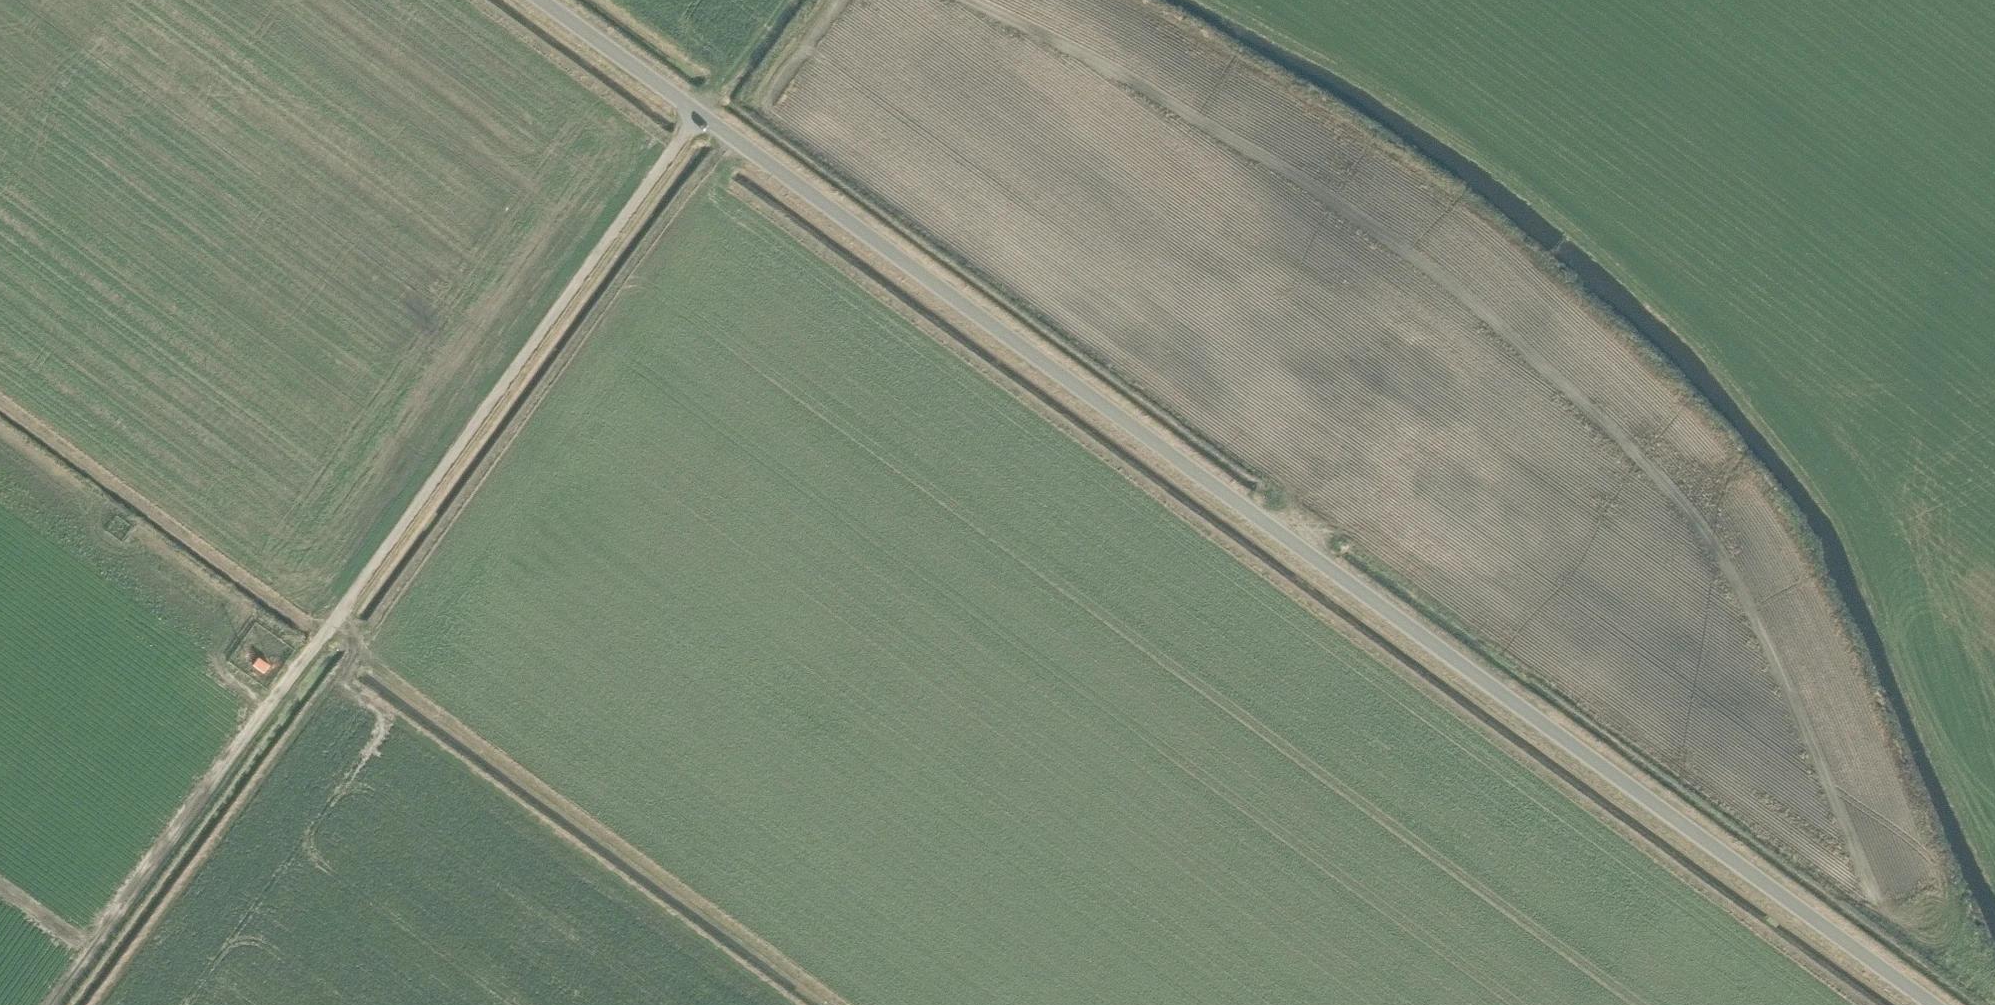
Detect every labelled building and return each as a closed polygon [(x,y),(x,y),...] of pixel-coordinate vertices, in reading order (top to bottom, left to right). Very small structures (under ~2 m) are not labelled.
[(259,659),(253,666),(264,674),(269,666),(259,659)]
